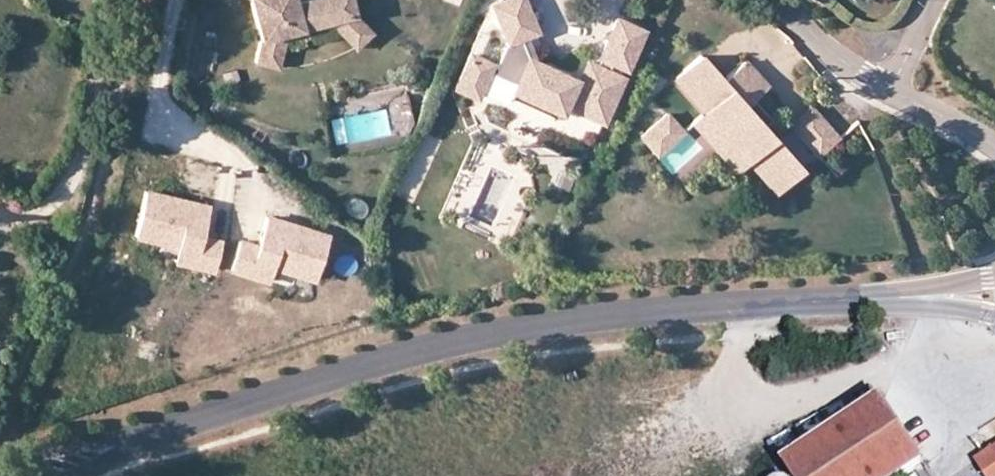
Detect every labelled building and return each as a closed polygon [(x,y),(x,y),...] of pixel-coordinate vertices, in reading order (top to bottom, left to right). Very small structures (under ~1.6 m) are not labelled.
[(297,0),(260,0),(253,2),(262,39),(253,60),(274,70),(288,37),(332,25),(357,17),(353,0),(307,0),(297,2),(297,0)] [(455,84),(477,93),(489,67),(518,79),(515,86),(561,108),(567,94),(574,98),(572,103),(606,118),(626,76),(610,68),(615,56),(632,64),(648,26),(622,15),(601,63),(591,59),(583,80),(529,55),(520,32),(531,28),(534,20),(526,0),(493,0),(508,39),(497,60),(470,49),(455,84)] [(357,17),(332,25),(359,50),(375,33),(357,17)] [(700,57),(675,79),(704,112),(747,160),(775,192),(800,170),(762,126),(756,120),(764,114),(752,100),(766,87),(743,62),(721,81),(700,57)] [(407,94),(409,107),(421,105),(419,93),(407,94)] [(790,126),(816,156),(836,138),(810,108),(790,126)] [(736,170),(747,160),(704,112),(693,122),(736,170)] [(683,131),(668,114),(642,136),(657,153),(683,131)] [(769,120),(764,114),(756,120),(762,126),(769,120)] [(209,206),(147,189),(135,231),(177,243),(197,248),(193,263),(212,269),(220,241),(201,236),(209,206)] [(236,241),(228,268),(247,273),(252,259),(271,264),(314,276),(326,234),(263,216),(255,246),(236,241)] [(197,248),(177,243),(173,258),(193,263),(197,248)] [(252,259),(247,273),(267,279),(271,264),(252,259)] [(927,460),(901,419),(888,397),(832,432),(787,460),(797,475),(902,475),(927,460)] [(985,475),(994,475),(994,442),(971,456),(985,475)]
